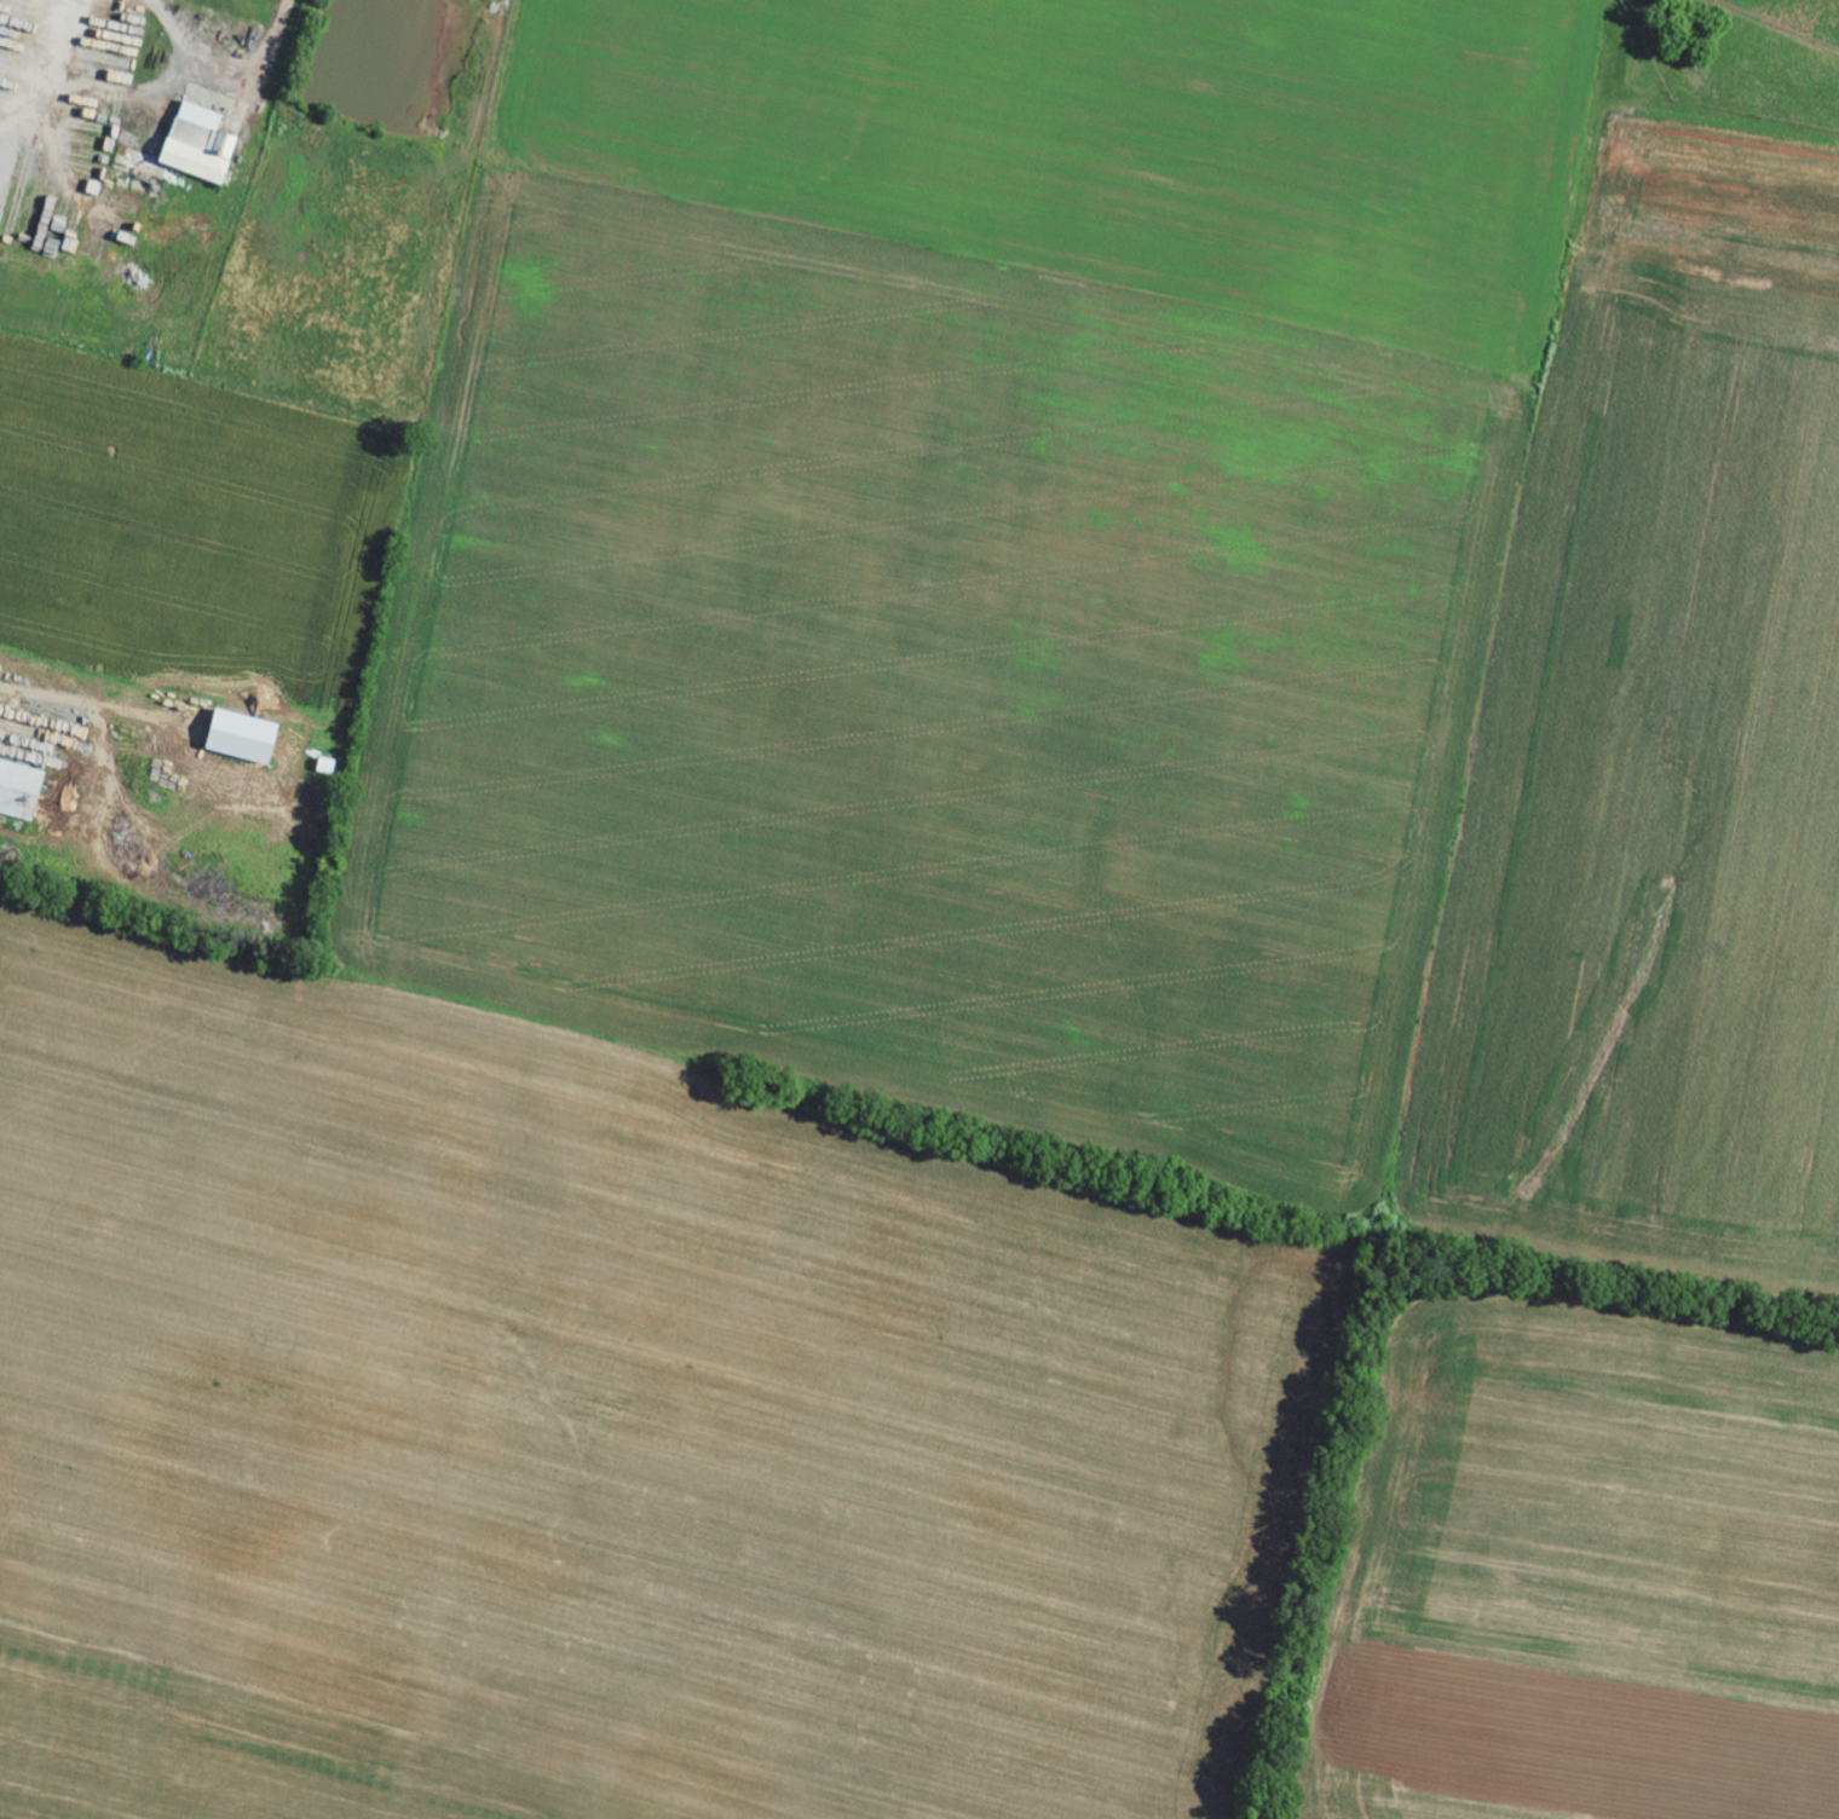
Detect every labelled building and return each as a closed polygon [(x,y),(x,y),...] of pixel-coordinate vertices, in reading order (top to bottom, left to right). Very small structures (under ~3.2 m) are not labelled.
[(156,163),(222,186),(230,162),(227,161),(236,138),(217,131),(223,116),(178,100),(156,163)] [(20,794),(37,799),(44,773),(0,760),(0,793),(20,794)]
